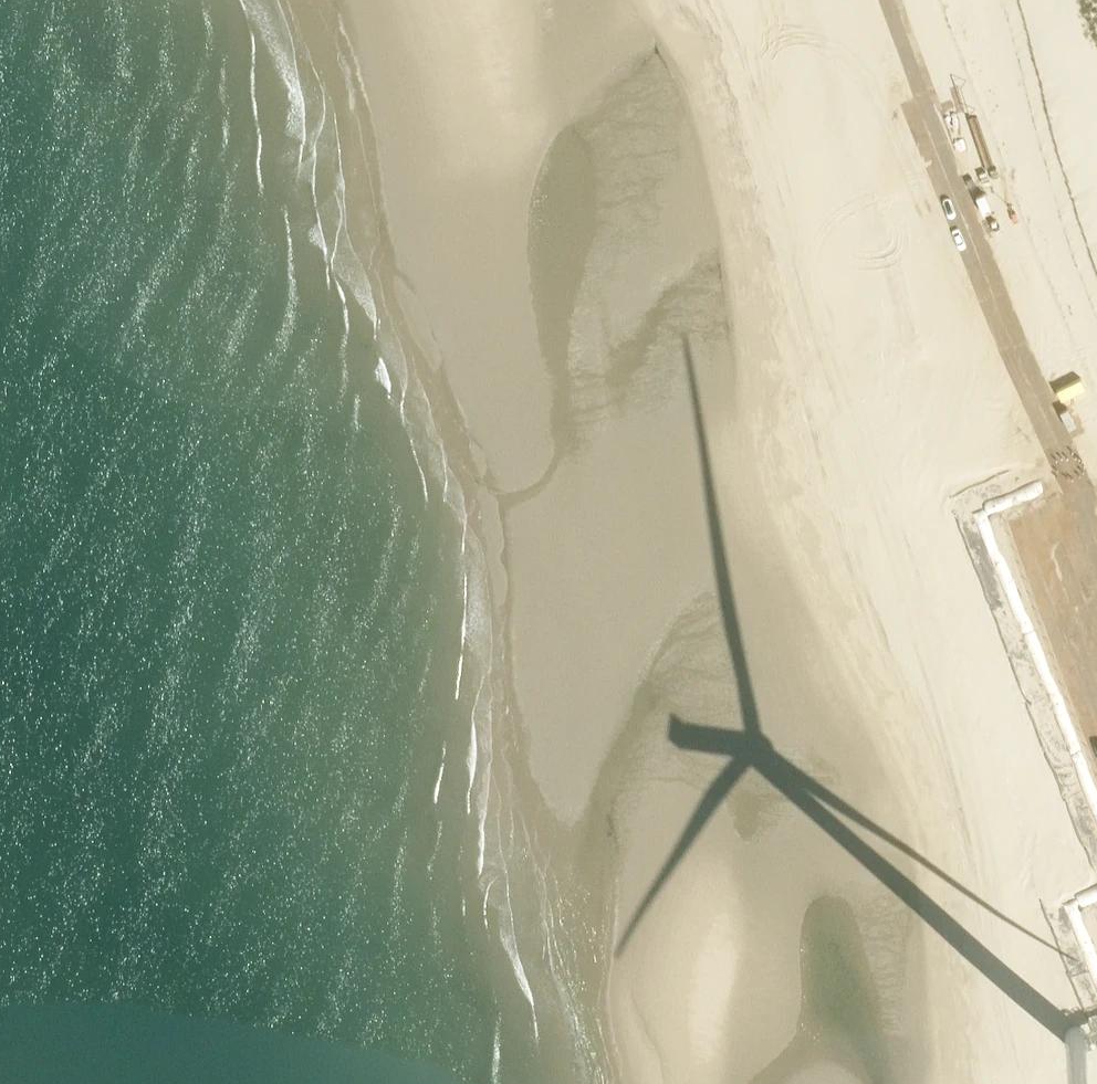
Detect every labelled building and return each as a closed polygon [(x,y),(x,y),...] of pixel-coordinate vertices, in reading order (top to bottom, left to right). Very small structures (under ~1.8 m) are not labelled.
[(1039,1040),(1039,1042),(1039,1043),(1039,1044),(1039,1045),(1039,1047),(1039,1048),(1040,1049),(1040,1051),(1040,1052),(1041,1053),(1041,1054),(1042,1056),(1042,1057),(1043,1058),(1043,1059),(1044,1060),(1045,1061),(1045,1063),(1046,1064),(1047,1065),(1048,1066),(1049,1067),(1049,1068),(1050,1069),(1051,1069),(1052,1070),(1053,1071),(1054,1072),(1055,1073),(1057,1073),(1058,1074),(1059,1075),(1060,1075),(1061,1076),(1062,1076),(1064,1077),(1065,1077),(1066,1078),(1067,1078),(1069,1078),(1070,1079),(1071,1079),(1073,1079),(1074,1079),(1075,1079),(1076,1079),(1078,1079),(1079,1079),(1080,1079),(1082,1079),(1083,1079),(1084,1078),(1086,1078),(1087,1078),(1088,1077),(1089,1077),(1091,1076),(1092,1076),(1093,1075),(1094,1075),(1095,1074),(1096,1073),(1096,1010),(1095,1009),(1094,1008),(1093,1008),(1092,1007),(1091,1007),(1089,1006),(1088,1006),(1087,1005),(1086,1005),(1084,1005),(1083,1005),(1082,1004),(1080,1004),(1079,1004),(1078,1004),(1076,1004),(1075,1004),(1074,1004),(1073,1004),(1071,1004),(1070,1005),(1069,1005),(1067,1005),(1066,1005),(1065,1006),(1064,1006),(1062,1007),(1061,1007),(1060,1008),(1059,1008),(1058,1009),(1057,1010),(1055,1010),(1054,1011),(1053,1012),(1052,1013),(1051,1014),(1050,1015),(1049,1015),(1049,1016),(1048,1017),(1047,1018),(1046,1019),(1045,1021),(1045,1022),(1044,1023),(1043,1024),(1043,1025),(1042,1026),(1042,1027),(1041,1029),(1041,1030),(1040,1031),(1040,1032),(1040,1034),(1039,1035),(1039,1036),(1039,1038),(1039,1039),(1039,1040)]
